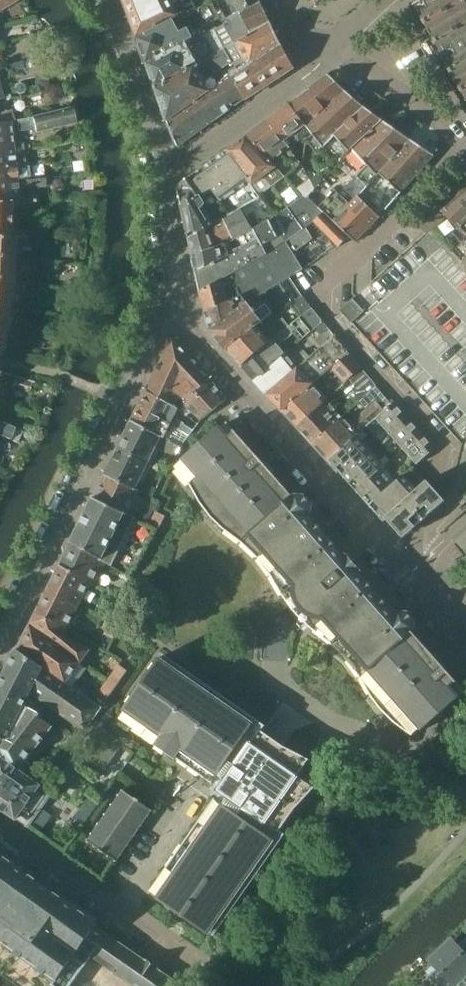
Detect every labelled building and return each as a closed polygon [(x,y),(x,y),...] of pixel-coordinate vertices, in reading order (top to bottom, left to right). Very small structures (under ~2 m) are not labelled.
[(17,0),(0,0),(0,10),(17,0)] [(138,38),(179,16),(180,18),(199,9),(198,8),(194,0),(123,0),(138,38)] [(223,9),(217,12),(221,19),(222,22),(227,19),(248,8),(261,1),(261,0),(218,0),(223,9)] [(428,7),(419,13),(423,20),(430,32),(465,12),(465,0),(424,0),(428,7)] [(221,19),(217,12),(212,2),(212,1),(198,8),(199,9),(180,18),(179,16),(138,38),(147,63),(187,42),(187,41),(203,32),(215,25),(213,23),(221,19)] [(147,63),(156,89),(193,68),(226,49),(237,42),(272,24),(263,6),(261,1),(248,8),(227,19),(229,22),(226,23),(224,24),(225,25),(217,29),(215,25),(203,32),(187,41),(187,42),(147,63)] [(430,32),(436,43),(446,60),(445,61),(456,81),(465,75),(465,12),(430,32)] [(237,42),(226,49),(239,71),(249,65),(282,44),(272,24),(237,42)] [(249,65),(239,71),(232,75),(246,99),(271,82),(294,66),(282,44),(249,65)] [(156,89),(167,120),(232,75),(239,71),(226,49),(193,68),(156,89)] [(23,61),(14,63),(16,71),(25,69),(23,61)] [(314,135),(323,147),(335,135),(347,124),(365,107),(346,90),(329,74),(289,104),(314,135)] [(200,130),(246,99),(232,75),(167,120),(168,123),(170,128),(178,146),(200,130)] [(456,81),(465,97),(465,75),(456,81)] [(304,144),(314,135),(289,104),(268,120),(289,144),(291,142),(293,146),(301,140),(304,144)] [(13,144),(11,130),(31,127),(34,127),(35,132),(75,123),(71,107),(33,115),(25,118),(14,120),(9,121),(9,123),(0,123),(0,146),(13,144)] [(353,148),(383,120),(382,119),(366,107),(365,107),(347,124),(335,135),(342,143),(350,151),(353,148)] [(9,123),(9,121),(14,120),(11,109),(0,112),(0,123),(9,123)] [(290,146),(289,144),(268,120),(247,136),(272,161),(283,153),(290,161),(292,159),(299,167),(303,163),(290,147),(290,146)] [(367,164),(357,176),(367,185),(378,174),(409,138),(403,133),(383,120),(353,148),(367,164)] [(65,134),(66,143),(80,141),(78,131),(65,134)] [(247,136),(238,143),(265,176),(273,185),(285,175),(278,167),(272,161),(247,136)] [(378,174),(400,194),(435,154),(409,138),(378,174)] [(13,144),(0,146),(0,166),(15,165),(25,163),(23,143),(13,144)] [(273,185),(265,176),(238,143),(228,150),(261,195),(273,185)] [(201,195),(205,201),(216,194),(231,213),(241,208),(262,197),(261,195),(228,150),(181,184),(178,189),(182,206),(201,195)] [(33,179),(32,163),(15,166),(15,165),(0,166),(0,182),(33,179)] [(436,204),(443,211),(465,190),(465,177),(436,204)] [(8,202),(8,198),(19,196),(18,189),(32,187),(45,186),(45,178),(33,179),(0,182),(0,202),(8,202)] [(319,207),(334,221),(350,236),(350,237),(352,239),(355,242),(371,226),(379,218),(380,217),(380,216),(373,210),(358,195),(350,204),(336,190),(319,207)] [(446,215),(465,237),(465,190),(443,211),(446,215)] [(362,191),(358,195),(373,210),(377,205),(362,191)] [(0,202),(0,237),(18,237),(26,238),(26,231),(9,230),(9,208),(36,206),(40,206),(39,194),(19,196),(8,198),(8,202),(0,202)] [(190,238),(217,221),(205,201),(201,195),(182,206),(188,229),(190,238)] [(339,247),(350,236),(334,221),(308,198),(307,198),(304,195),(276,216),(262,225),(245,235),(249,243),(231,252),(232,255),(197,271),(201,291),(274,251),(287,241),(306,227),(314,222),(339,247)] [(446,215),(443,211),(436,204),(417,222),(426,233),(446,215)] [(190,238),(194,257),(236,240),(229,225),(236,222),(237,225),(248,219),(241,208),(231,213),(217,221),(190,238)] [(306,227),(287,241),(293,251),(294,252),(313,238),(306,227)] [(249,243),(245,235),(240,238),(236,240),(194,257),(197,271),(232,255),(231,252),(249,243)] [(18,237),(0,237),(0,258),(13,260),(14,251),(16,251),(17,248),(14,248),(15,241),(18,241),(18,237)] [(248,303),(260,295),(280,283),(290,277),(303,268),(294,252),(293,251),(287,241),(274,251),(201,291),(211,331),(248,303)] [(13,282),(13,273),(14,273),(14,271),(13,271),(14,262),(14,260),(13,260),(0,258),(0,279),(13,282)] [(290,277),(280,283),(285,289),(294,283),(290,277)] [(0,279),(0,307),(8,309),(10,297),(11,297),(12,294),(11,294),(12,285),(13,285),(13,282),(0,279)] [(75,289),(76,281),(66,279),(64,287),(75,289)] [(248,303),(211,331),(228,350),(257,326),(258,326),(274,313),(260,295),(248,303)] [(294,302),(304,315),(312,308),(313,308),(303,296),(297,299),(294,302)] [(353,298),(341,309),(352,322),(364,311),(353,298)] [(8,309),(0,307),(0,329),(5,330),(8,309)] [(314,330),(324,322),(313,308),(312,308),(304,315),(289,326),(243,366),(255,380),(258,375),(286,352),(280,345),(299,330),(305,337),(314,330)] [(228,350),(243,366),(289,326),(283,318),(280,320),(280,319),(263,333),(258,326),(257,326),(228,350)] [(328,328),(324,322),(316,329),(320,334),(328,328)] [(267,394),(283,411),(314,383),(333,367),(349,353),(350,353),(335,335),(325,344),(315,353),(299,367),(298,367),(267,394)] [(157,370),(147,391),(178,408),(183,412),(213,383),(209,379),(176,342),(172,341),(157,370)] [(292,359),(286,352),(258,375),(255,380),(267,394),(298,367),(299,367),(315,353),(308,346),(296,357),(295,356),(292,359)] [(349,353),(333,367),(346,382),(349,379),(362,368),(362,367),(349,353)] [(377,386),(362,368),(349,379),(356,388),(357,397),(360,401),(362,400),(377,386)] [(32,382),(16,377),(14,386),(30,391),(32,382)] [(227,399),(213,383),(183,412),(187,416),(191,410),(198,417),(194,421),(198,424),(202,419),(227,399)] [(328,398),(314,383),(283,411),(298,427),(327,399),(328,398)] [(314,444),(329,459),(363,430),(376,419),(393,403),(377,385),(377,386),(362,400),(369,408),(351,425),(343,417),(314,444)] [(147,391),(139,407),(172,424),(176,417),(174,416),(178,408),(147,391)] [(298,427),(314,444),(343,417),(327,399),(298,427)] [(395,401),(393,403),(376,419),(391,435),(410,419),(395,401)] [(169,430),(172,424),(139,407),(132,421),(163,437),(167,429),(169,430)] [(391,435),(403,449),(422,433),(410,419),(391,435)] [(132,421),(118,449),(148,463),(157,446),(176,456),(181,447),(163,437),(132,421)] [(18,443),(23,432),(0,422),(0,435),(18,443)] [(193,431),(184,425),(180,430),(189,436),(193,431)] [(271,574),(284,596),(293,609),(301,618),(313,629),(331,643),(347,659),(349,661),(361,676),(371,694),(372,696),(382,709),(394,721),(396,723),(413,735),(422,728),(423,729),(459,698),(450,687),(456,682),(457,683),(458,682),(413,631),(415,629),(416,619),(409,612),(399,611),(397,613),(361,573),(363,571),(348,553),(346,555),(310,514),(312,512),(313,503),(306,495),(296,494),(294,496),(235,430),(234,431),(235,431),(228,437),(219,427),(183,458),(185,460),(177,466),(190,484),(201,502),(202,504),(211,516),(213,518),(224,529),(243,543),(257,556),(259,558),(271,574)] [(368,435),(363,430),(329,459),(345,477),(374,450),(364,439),(368,435)] [(422,433),(403,449),(417,465),(436,448),(422,433)] [(118,449),(105,476),(139,491),(153,497),(157,489),(140,481),(148,463),(118,449)] [(382,459),(374,450),(345,477),(357,490),(387,464),(391,460),(386,455),(382,459)] [(396,474),(387,464),(357,490),(371,505),(404,476),(404,475),(400,470),(396,474)] [(381,512),(388,519),(408,500),(428,482),(414,466),(404,475),(404,476),(371,505),(379,514),(381,512)] [(105,476),(93,499),(128,513),(129,512),(139,491),(105,476)] [(428,482),(408,500),(425,517),(442,497),(428,482)] [(128,513),(93,499),(82,522),(71,544),(106,562),(106,563),(112,566),(113,564),(135,519),(136,517),(128,513)] [(398,526),(407,533),(425,517),(408,500),(388,519),(396,528),(398,526)] [(166,516),(157,511),(150,525),(160,529),(166,516)] [(71,544),(60,566),(91,582),(90,583),(95,585),(106,563),(106,562),(71,544)] [(60,566),(49,588),(80,604),(90,583),(91,582),(60,566)] [(133,578),(137,571),(130,567),(126,574),(133,578)] [(142,583),(133,578),(126,591),(136,596),(142,583)] [(36,614),(67,630),(80,604),(49,588),(36,614)] [(118,608),(111,621),(121,626),(127,613),(118,608)] [(36,614),(19,649),(66,682),(91,649),(73,639),(74,637),(70,635),(69,637),(65,635),(67,630),(36,614)] [(111,621),(105,635),(114,639),(121,626),(111,621)] [(6,740),(1,750),(4,756),(7,756),(8,760),(8,761),(12,763),(14,763),(20,767),(20,768),(25,772),(26,771),(27,771),(31,765),(28,764),(30,762),(27,760),(53,726),(41,716),(42,714),(35,710),(39,707),(42,699),(86,730),(102,707),(66,682),(19,649),(0,687),(0,736),(6,740)] [(226,803),(225,805),(217,799),(216,798),(151,891),(160,897),(159,899),(209,934),(210,932),(215,936),(286,834),(281,830),(296,809),(316,787),(315,786),(314,787),(299,776),(311,759),(285,746),(263,731),(267,726),(165,655),(162,660),(160,659),(125,709),(127,710),(121,719),(157,744),(156,745),(177,759),(177,758),(213,783),(214,782),(219,774),(221,776),(223,778),(225,780),(226,782),(227,785),(228,787),(228,790),(228,792),(228,795),(228,798),(227,800),(226,803)] [(108,699),(129,670),(120,664),(99,693),(108,699)] [(113,716),(106,711),(100,720),(107,725),(113,716)] [(102,732),(107,725),(100,720),(95,727),(102,732)] [(102,732),(95,727),(90,735),(97,740),(102,732)] [(123,742),(105,730),(87,756),(87,757),(94,761),(105,769),(123,742)] [(81,746),(75,754),(83,759),(88,751),(81,746)] [(87,757),(84,762),(90,766),(94,761),(87,757)] [(2,758),(0,760),(0,808),(16,819),(17,819),(28,827),(52,793),(41,785),(2,758)] [(69,765),(76,770),(77,769),(81,763),(74,758),(69,765)] [(27,771),(34,776),(39,768),(32,764),(27,771)] [(76,770),(69,765),(64,772),(71,777),(75,772),(76,770)] [(46,773),(39,768),(34,776),(41,780),(46,773)] [(66,784),(63,789),(66,791),(80,771),(77,769),(76,770),(75,772),(71,777),(67,783),(66,784)] [(67,783),(71,777),(64,772),(59,779),(66,784),(67,783)] [(63,789),(66,784),(59,779),(53,788),(60,793),(63,789)] [(121,855),(121,856),(122,855),(121,854),(127,846),(128,846),(129,845),(129,844),(134,836),(135,837),(136,835),(135,835),(141,827),(142,827),(143,826),(142,825),(148,818),(149,817),(149,816),(151,812),(152,813),(153,812),(148,807),(128,792),(124,789),(123,790),(124,791),(121,795),(120,794),(119,795),(120,796),(114,804),(113,803),(112,804),(113,805),(107,814),(106,813),(105,815),(106,816),(100,823),(99,823),(98,824),(99,825),(94,833),(93,832),(92,834),(93,834),(90,839),(89,838),(88,839),(89,840),(88,841),(90,842),(91,842),(95,845),(95,846),(96,847),(97,846),(109,855),(108,856),(110,856),(115,860),(115,861),(116,862),(117,861),(118,860),(117,860),(121,855)] [(178,982),(96,925),(97,924),(0,855),(0,940),(9,947),(19,954),(56,980),(52,985),(54,985),(70,985),(92,956),(135,985),(176,985),(178,982)] [(452,942),(433,960),(440,968),(430,978),(438,985),(450,985),(454,982),(459,985),(465,985),(465,940),(457,948),(452,942)]
